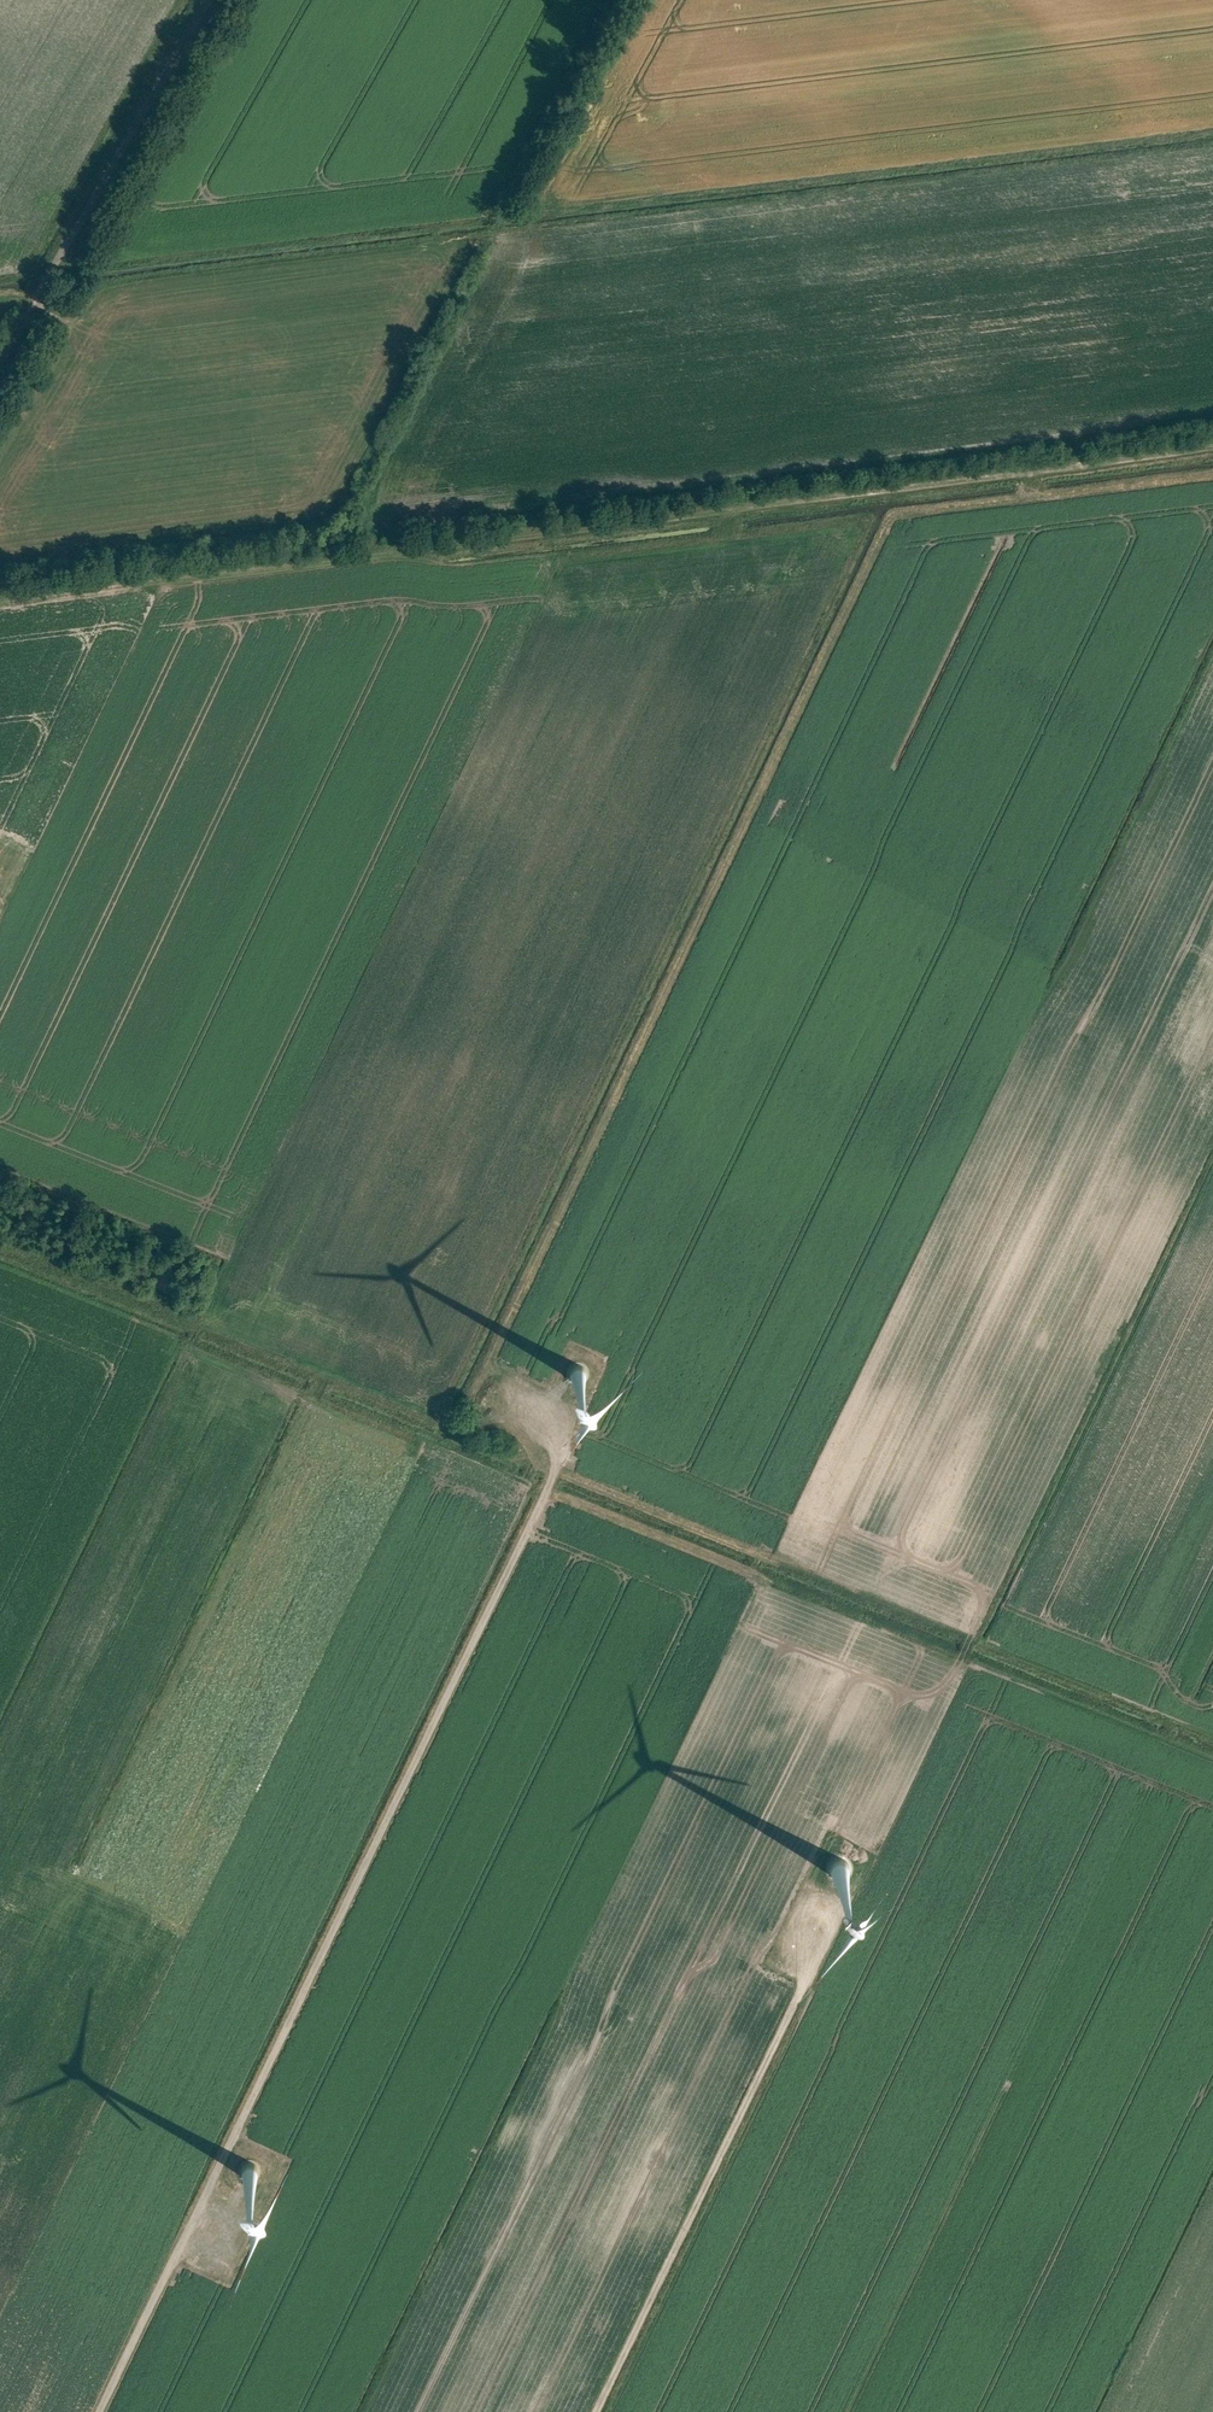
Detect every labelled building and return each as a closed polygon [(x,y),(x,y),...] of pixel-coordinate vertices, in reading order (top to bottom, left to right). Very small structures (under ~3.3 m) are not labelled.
[(259,2178),(263,2165),(249,2160),(244,2173),(259,2178)]
